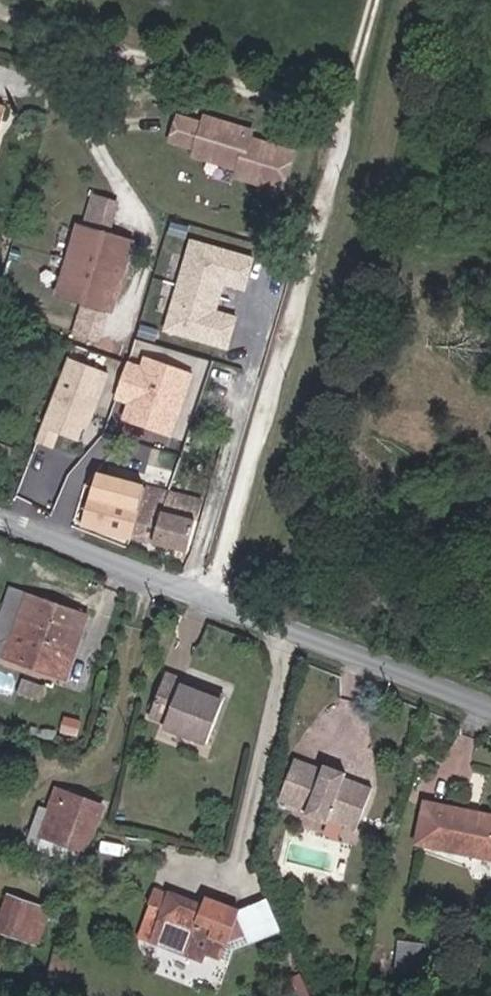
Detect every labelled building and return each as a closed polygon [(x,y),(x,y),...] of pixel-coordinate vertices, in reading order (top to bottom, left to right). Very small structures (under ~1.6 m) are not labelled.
[(294,153),(250,139),(252,132),(204,118),(202,125),(177,117),(170,141),(195,149),(193,156),(238,170),(236,177),(282,191),(294,153)] [(39,198),(43,183),(33,180),(29,195),(39,198)] [(110,228),(117,204),(95,198),(87,221),(110,228)] [(112,311),(133,243),(78,227),(58,295),(112,311)] [(257,258),(189,240),(162,335),(230,353),(240,318),(218,312),(225,288),(247,294),(257,258)] [(10,297),(0,294),(0,311),(5,313),(10,297)] [(97,341),(104,319),(82,312),(75,334),(97,341)] [(112,411),(175,438),(201,377),(138,350),(112,411)] [(109,376),(67,361),(37,445),(53,451),(59,436),(80,443),(84,431),(88,433),(109,376)] [(131,539),(144,489),(115,481),(111,497),(93,492),(83,526),(131,539)] [(145,487),(144,489),(131,539),(188,552),(196,520),(164,512),(169,494),(145,487)] [(196,520),(202,501),(169,494),(164,512),(196,520)] [(88,617),(11,590),(0,622),(0,656),(67,679),(88,617)] [(207,745),(225,697),(167,674),(150,717),(167,724),(165,728),(207,745)] [(425,761),(428,755),(415,750),(412,757),(425,761)] [(345,778),(346,774),(325,766),(324,770),(296,759),(279,801),(308,812),(307,816),(327,824),(329,820),(356,831),(373,788),(345,778)] [(95,832),(104,807),(56,790),(48,811),(34,848),(37,849),(42,836),(82,852),(95,832)] [(425,803),(417,844),(490,860),(490,817),(425,803)] [(34,848),(48,811),(41,808),(28,845),(34,848)] [(75,863),(82,852),(42,836),(37,849),(75,863)] [(151,942),(169,895),(156,890),(150,904),(152,905),(139,938),(151,942)] [(225,947),(248,937),(251,944),(281,932),(268,900),(239,912),(240,911),(207,898),(205,906),(170,893),(169,895),(151,942),(203,963),(206,954),(220,960),(225,947)] [(50,911),(8,896),(0,919),(0,932),(37,945),(50,911)] [(232,952),(251,944),(248,937),(225,947),(220,960),(228,963),(232,952)] [(426,974),(429,946),(399,942),(396,971),(426,974)] [(217,968),(220,960),(206,954),(203,963),(217,968)] [(69,981),(75,960),(54,955),(49,976),(69,981)]
